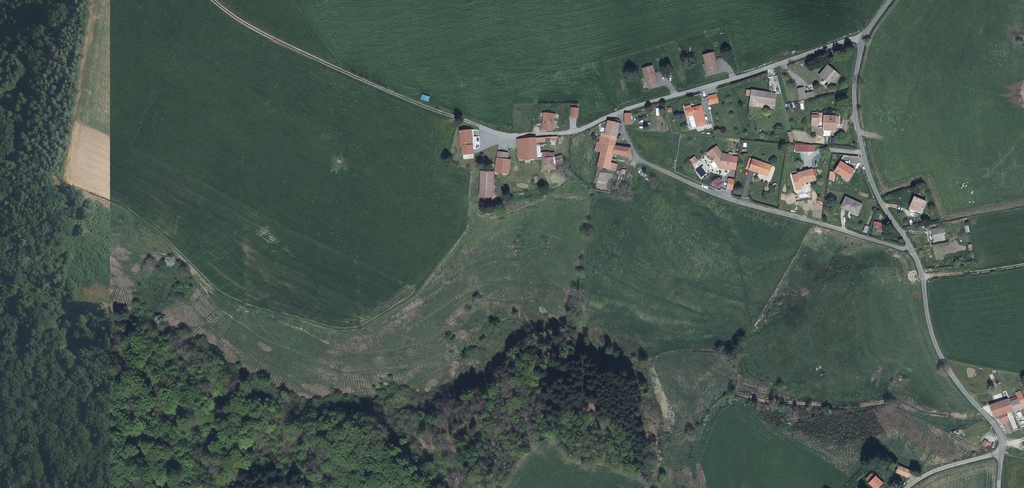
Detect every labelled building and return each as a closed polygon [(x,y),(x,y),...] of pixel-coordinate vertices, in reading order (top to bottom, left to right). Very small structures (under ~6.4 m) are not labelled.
[(719,70),(714,53),(704,55),(708,73),(719,70)] [(658,84),(653,66),(643,69),(648,87),(658,84)] [(828,66),(820,76),(833,87),(841,77),(828,66)] [(804,88),(798,90),(801,101),(813,98),(812,93),(806,94),(804,88)] [(773,93),(747,90),(746,96),(751,96),(750,106),(754,107),(755,101),(764,102),(764,103),(772,104),(774,104),(776,94),(773,93)] [(719,103),(717,95),(709,97),(711,105),(719,103)] [(705,121),(705,118),(702,106),(692,109),(691,106),(685,108),(688,118),(689,117),(694,116),(697,127),(707,125),(705,121)] [(544,113),(542,130),(553,131),(555,114),(544,113)] [(823,116),(823,114),(817,113),(817,116),(812,116),(812,125),(818,125),(819,122),(819,116),(823,116)] [(824,117),(824,122),(824,131),(835,131),(836,128),(836,125),(836,117),(824,117)] [(619,124),(620,121),(613,120),(613,123),(608,122),(605,135),(602,134),(600,143),(598,142),(595,151),(601,153),(598,166),(609,169),(611,163),(613,154),(632,157),(631,148),(614,146),(620,124),(619,124)] [(471,138),(471,131),(460,132),(462,147),(463,147),(464,155),(474,154),(473,146),(471,146),(470,138),(471,138)] [(546,142),(546,138),(518,140),(519,159),(524,160),(526,161),(528,161),(531,160),(537,160),(536,143),(546,142)] [(724,168),(731,169),(733,156),(722,154),(717,146),(708,152),(713,159),(715,161),(720,168),(724,169),(724,168)] [(510,160),(507,160),(509,154),(498,152),(498,159),(495,173),(496,173),(506,174),(509,174),(510,161),(510,160)] [(565,163),(562,155),(555,158),(543,159),(544,170),(556,169),(556,165),(565,163)] [(750,170),(759,173),(760,172),(769,175),(772,166),(753,160),(751,165),(748,164),(747,168),(750,170)] [(849,181),(855,169),(840,161),(834,172),(849,181)] [(618,165),(611,163),(609,169),(616,171),(618,165)] [(816,180),(813,169),(807,171),(805,171),(798,173),(798,174),(793,176),(797,190),(802,189),(801,184),(800,182),(811,179),(811,181),(816,180)] [(481,172),(481,173),(481,198),(494,198),(494,177),(494,173),(481,172)] [(910,207),(917,211),(921,213),(926,202),(921,200),(923,197),(915,194),(910,207)] [(846,198),(841,208),(858,215),(862,205),(846,198)] [(886,224),(875,222),(874,230),(885,232),(886,224)] [(944,227),(931,230),(933,243),(945,240),(944,234),(945,233),(944,227)] [(989,405),(993,417),(998,416),(1002,423),(1008,420),(1005,413),(1013,411),(1022,408),(1023,407),(1023,401),(1023,397),(1018,399),(1010,402),(1009,399),(1008,399),(989,405)] [(1002,423),(1007,433),(1013,431),(1008,420),(1002,423)] [(908,478),(911,470),(898,465),(895,473),(908,478)] [(866,479),(870,483),(869,483),(874,487),(877,487),(882,483),(876,477),(875,477),(874,476),(875,475),(873,473),(866,479)]
